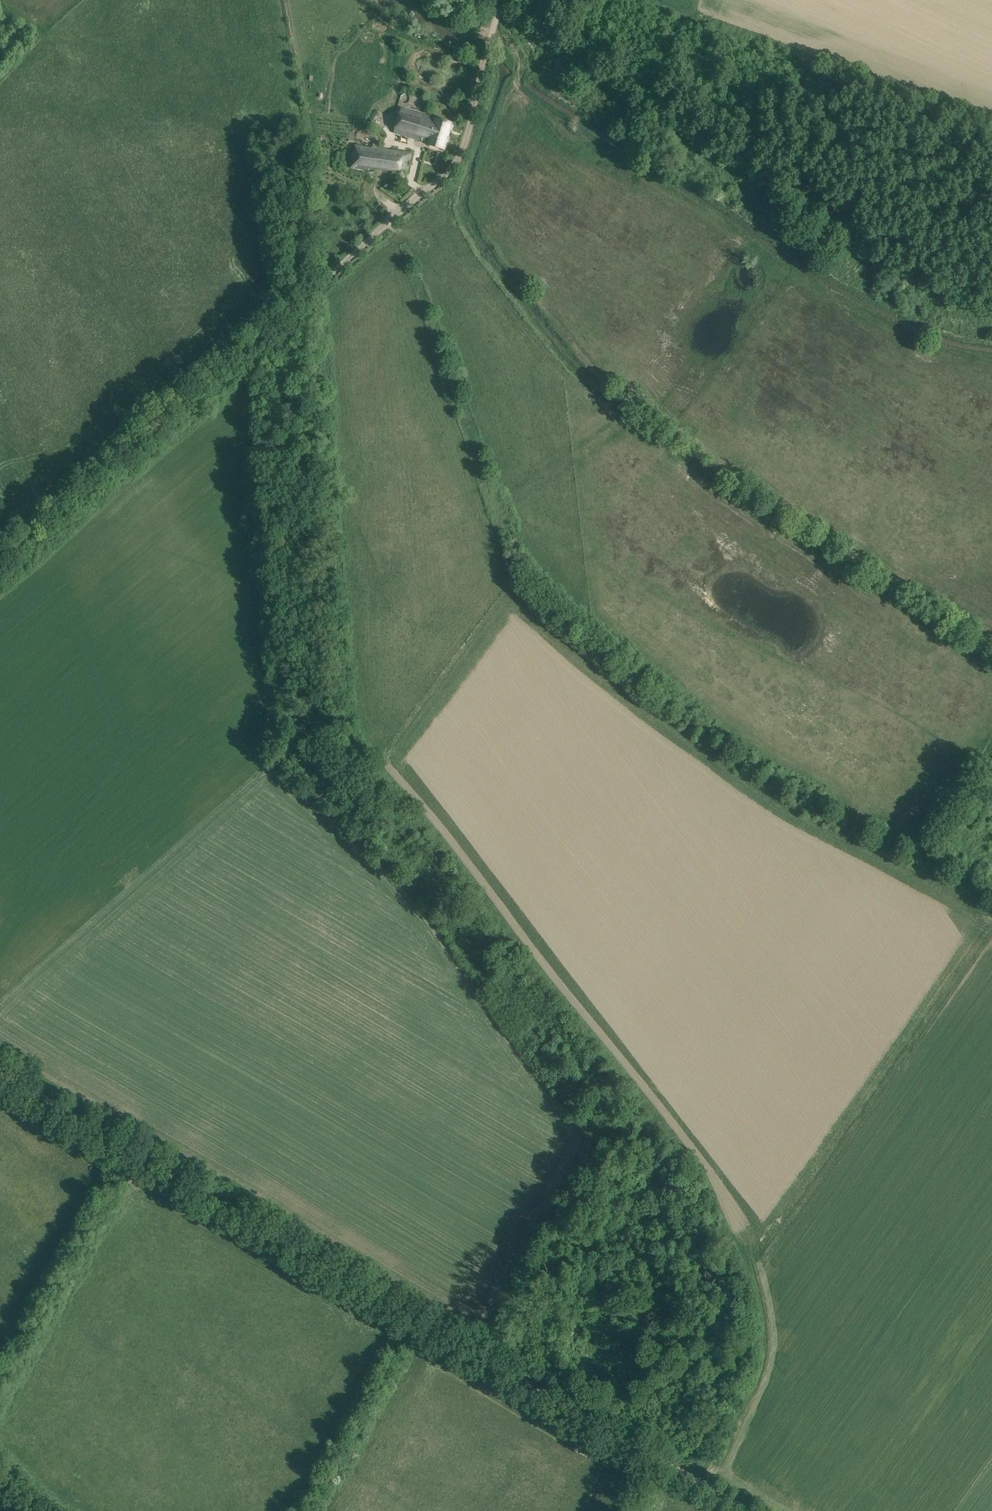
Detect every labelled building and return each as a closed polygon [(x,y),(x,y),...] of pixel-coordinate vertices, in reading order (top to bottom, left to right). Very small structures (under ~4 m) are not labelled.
[(432,110),(434,102),(424,100),(422,107),(432,110)] [(444,149),(452,123),(401,108),(394,133),(428,143),(428,145),(444,149)] [(351,167),(369,170),(369,168),(407,173),(413,152),(354,145),(351,167)]
